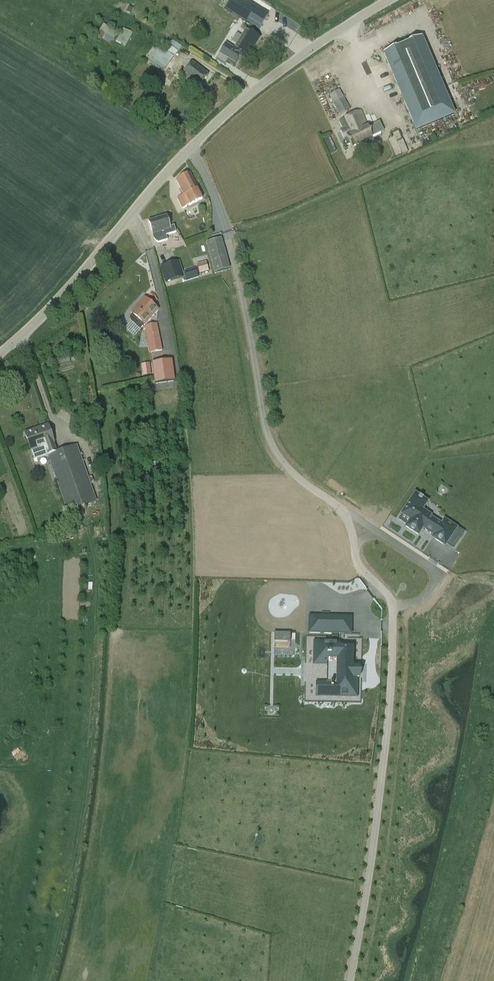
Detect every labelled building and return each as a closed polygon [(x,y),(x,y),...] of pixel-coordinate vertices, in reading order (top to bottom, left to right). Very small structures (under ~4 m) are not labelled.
[(268,15),(244,0),(230,0),(225,9),(259,30),(268,15)] [(203,35),(209,28),(199,20),(193,27),(203,35)] [(111,45),(117,35),(103,26),(97,37),(111,45)] [(134,33),(123,28),(116,42),(126,48),(134,33)] [(220,54),(228,59),(226,62),(233,66),(235,63),(240,56),(246,60),(254,46),(252,45),(257,37),(246,30),(242,28),(241,31),(237,29),(227,45),(226,44),(220,54)] [(420,35),(383,53),(416,128),(454,111),(420,35)] [(161,48),(150,63),(163,73),(174,58),(173,57),(178,51),(170,46),(165,51),(161,48)] [(193,63),(182,76),(198,88),(208,75),(193,63)] [(351,110),(344,98),(340,90),(329,96),(334,103),(340,116),(351,110)] [(379,122),(368,127),(361,111),(351,116),(364,141),(366,145),(369,146),(372,145),(373,141),(371,138),(372,137),(384,132),(379,122)] [(341,131),(345,139),(347,145),(351,144),(352,147),(364,141),(351,116),(339,122),(343,130),(341,131)] [(336,151),(330,137),(323,140),(330,154),(336,151)] [(392,145),(397,156),(409,151),(404,140),(392,145)] [(184,195),(177,198),(183,209),(190,206),(202,200),(190,174),(177,181),(184,195)] [(158,244),(168,241),(166,236),(176,233),(174,226),(169,227),(166,217),(149,222),(153,234),(152,234),(154,240),(156,243),(157,242),(158,244)] [(206,242),(214,273),(229,269),(221,239),(206,242)] [(166,282),(184,277),(179,262),(162,267),(166,282)] [(207,262),(197,265),(198,268),(199,273),(209,271),(207,265),(207,262)] [(130,318),(130,319),(130,320),(130,321),(131,322),(140,330),(144,325),(145,325),(158,310),(154,306),(145,298),(131,313),(132,314),(130,317),(130,318)] [(162,351),(161,343),(158,324),(144,327),(148,345),(149,345),(150,353),(162,351)] [(172,361),(152,364),(158,403),(177,400),(172,361)] [(31,452),(35,460),(47,456),(67,512),(97,501),(77,445),(57,453),(54,443),(55,443),(48,425),(24,433),(30,452),(31,452)] [(402,514),(398,519),(406,525),(405,527),(418,535),(423,527),(434,535),(433,537),(435,538),(435,537),(443,542),(443,543),(445,544),(453,532),(460,537),(463,532),(456,527),(444,519),(441,523),(430,516),(431,515),(422,509),(427,501),(415,493),(401,513),(402,514)] [(379,504),(373,514),(384,520),(390,510),(379,504)] [(303,580),(242,578),(244,605),(282,604),(283,625),(252,624),(251,698),(325,698),(324,627),(294,625),(292,604),(303,604),(303,580)]
